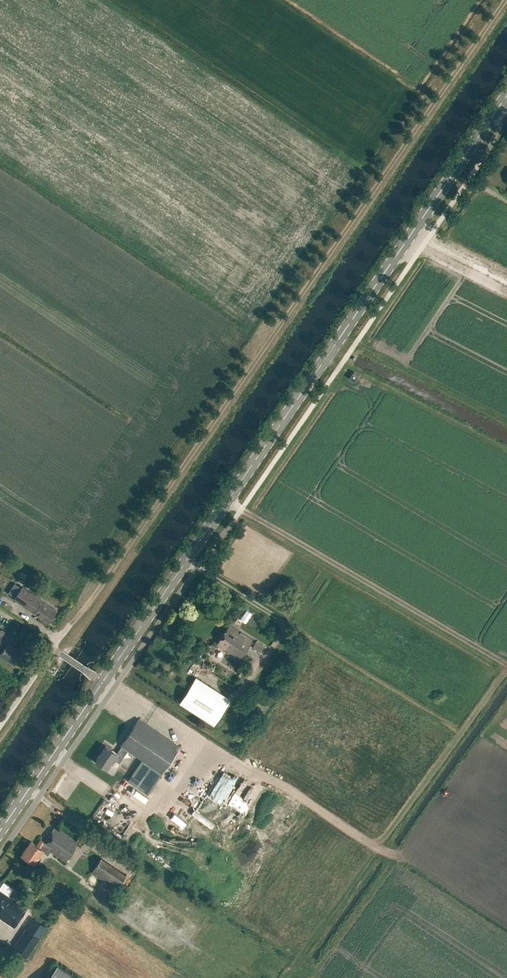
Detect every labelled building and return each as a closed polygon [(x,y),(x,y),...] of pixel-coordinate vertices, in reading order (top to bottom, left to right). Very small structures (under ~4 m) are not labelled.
[(354,381),(359,375),(354,371),(349,378),(354,381)] [(49,622),(57,610),(26,589),(21,586),(13,598),(18,601),(28,608),(35,612),(34,613),(49,622)] [(240,660),(253,639),(230,624),(217,644),(228,651),(227,653),(240,660)] [(23,653),(8,643),(11,638),(1,630),(0,629),(0,648),(3,650),(0,653),(0,656),(14,665),(23,653)] [(286,643),(291,647),(298,635),(293,632),(286,643)] [(264,647),(256,641),(252,647),(260,653),(264,647)] [(213,724),(229,700),(196,678),(180,703),(213,724)] [(162,773),(180,746),(139,719),(120,746),(121,746),(117,753),(105,745),(95,760),(107,768),(114,759),(120,762),(128,750),(162,773)] [(52,847),(50,851),(66,862),(79,842),(55,827),(45,841),(45,842),(52,847)] [(22,854),(34,863),(43,850),(48,853),(50,851),(52,847),(45,842),(45,841),(41,838),(37,844),(31,840),(22,854)] [(89,874),(115,889),(125,873),(99,857),(89,874)] [(27,908),(0,890),(0,917),(14,927),(27,908)] [(26,957),(40,937),(40,936),(26,927),(25,927),(12,947),(26,957)] [(58,965),(49,977),(76,977),(58,965)]
